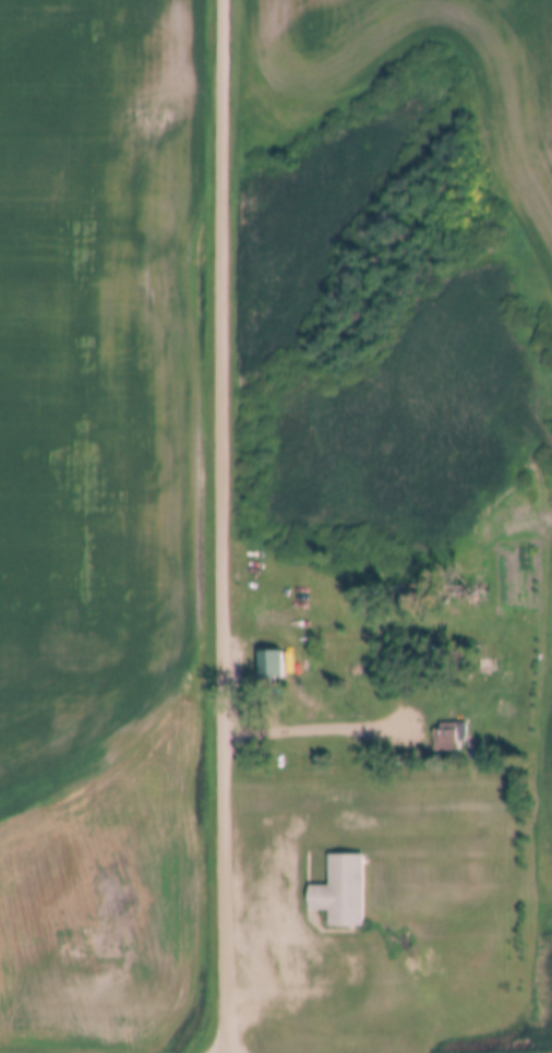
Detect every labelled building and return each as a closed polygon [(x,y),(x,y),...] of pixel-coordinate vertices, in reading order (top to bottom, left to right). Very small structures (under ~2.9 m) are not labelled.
[(259,678),(284,678),(284,651),(259,651),(259,678)] [(308,885),(308,909),(329,909),(329,925),(366,925),(366,854),(329,854),(329,885),(308,885)]
